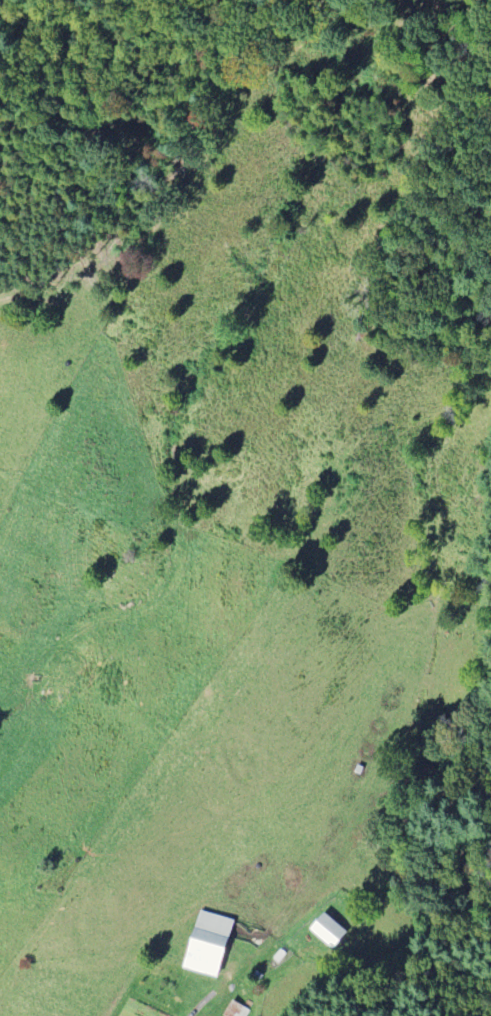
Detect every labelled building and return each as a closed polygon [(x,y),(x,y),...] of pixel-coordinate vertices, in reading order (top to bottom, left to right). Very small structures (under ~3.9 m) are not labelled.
[(218,978),(234,920),(199,910),(183,968),(218,978)] [(310,929),(333,949),(347,932),(325,912),(310,929)]
